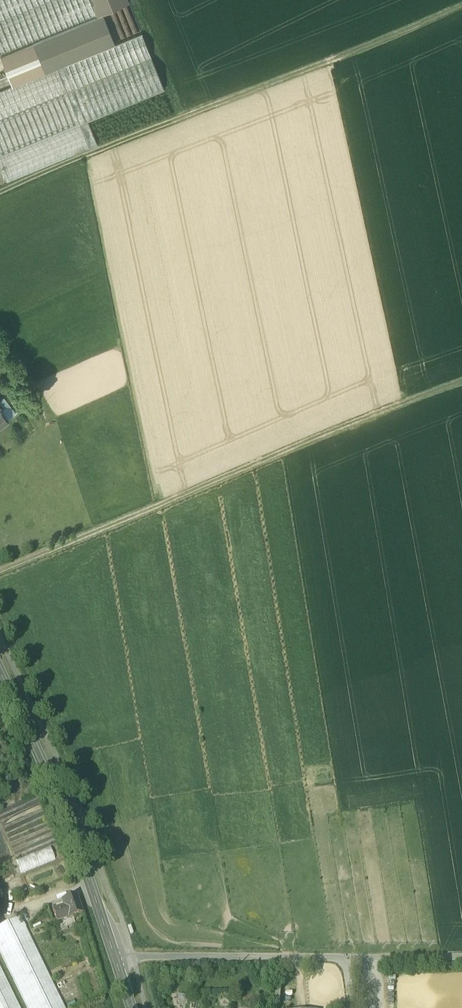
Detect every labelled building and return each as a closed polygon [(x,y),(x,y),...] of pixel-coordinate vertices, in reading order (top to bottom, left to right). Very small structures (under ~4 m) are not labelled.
[(58,32),(96,16),(90,0),(0,0),(0,55),(58,32)] [(96,16),(102,13),(129,2),(128,0),(90,0),(96,16)] [(129,2),(102,13),(114,43),(141,32),(129,2)] [(114,43),(102,13),(96,16),(58,32),(0,55),(0,56),(12,86),(65,65),(70,62),(115,45),(114,43)] [(70,62),(65,65),(75,88),(151,57),(142,33),(115,45),(70,62)] [(151,57),(75,88),(65,65),(12,86),(0,91),(0,166),(6,182),(98,145),(88,121),(164,90),(151,57)] [(19,412),(11,402),(8,405),(3,398),(0,400),(0,426),(19,412)] [(8,779),(0,762),(0,783),(8,779)] [(50,846),(17,860),(22,874),(56,860),(50,846)] [(51,911),(55,924),(82,915),(76,897),(61,902),(62,907),(51,911)] [(26,1007),(65,1007),(21,918),(0,928),(0,953),(26,1007)] [(0,968),(0,1007),(19,1007),(0,968)]
